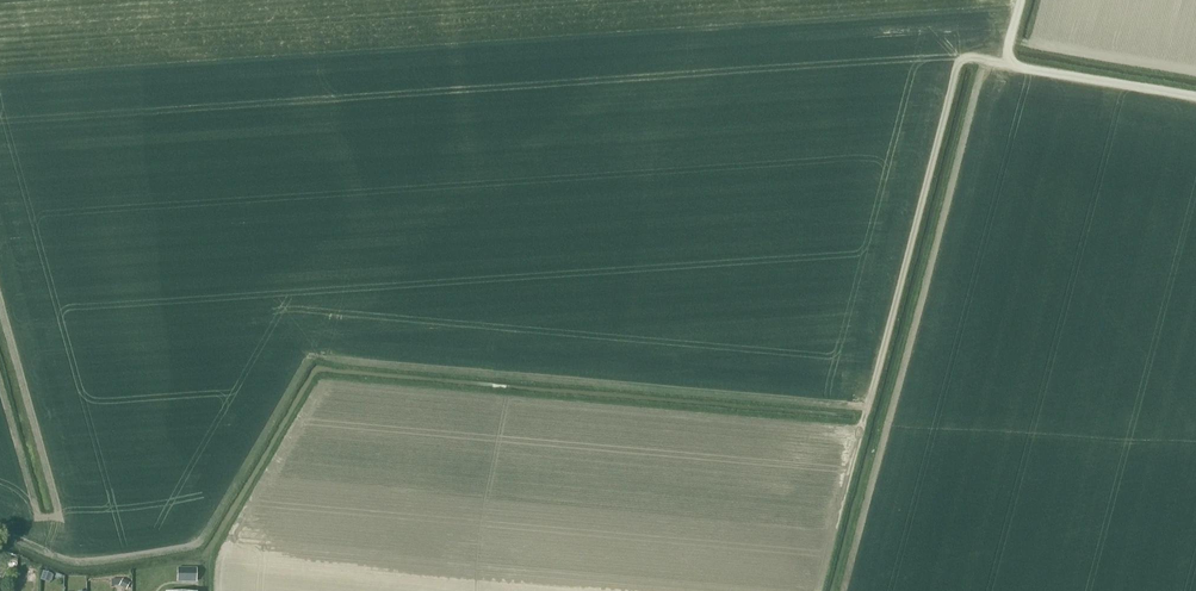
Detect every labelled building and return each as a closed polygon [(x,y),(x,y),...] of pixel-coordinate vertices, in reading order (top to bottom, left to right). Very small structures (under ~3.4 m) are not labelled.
[(177,568),(177,582),(196,582),(196,568),(177,568)] [(52,575),(42,571),(39,580),(49,583),(52,575)] [(122,579),(119,586),(126,590),(129,583),(122,579)]
